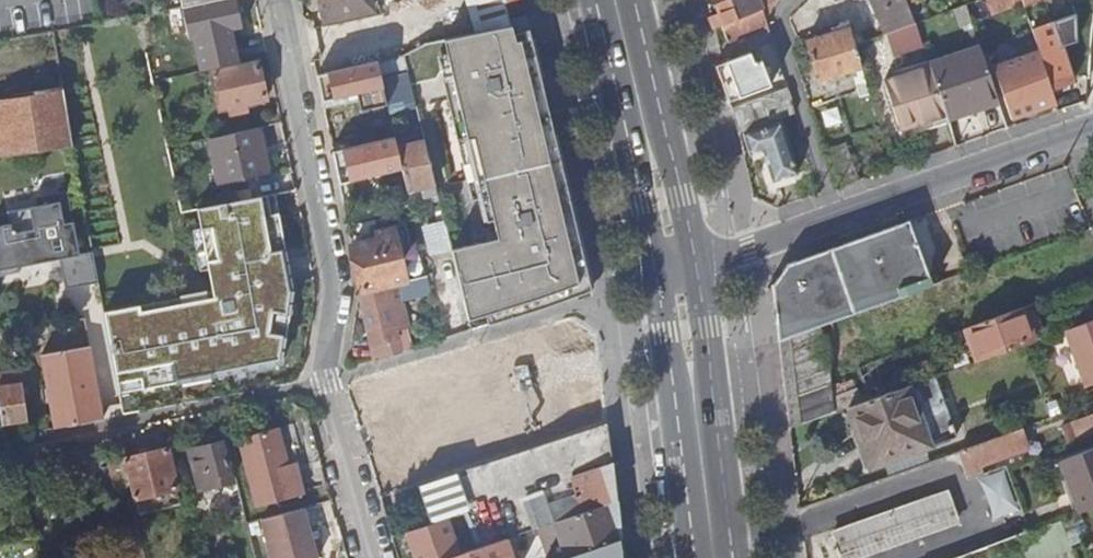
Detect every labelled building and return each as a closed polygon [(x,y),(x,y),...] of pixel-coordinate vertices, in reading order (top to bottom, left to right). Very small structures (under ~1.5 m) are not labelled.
[(181,10),(214,3),(214,0),(179,0),(181,7),(181,10)] [(324,22),(370,12),(368,0),(320,0),(324,22)] [(720,3),(723,12),(710,17),(713,30),(720,27),(727,43),(743,37),(749,50),(749,52),(772,43),(767,26),(765,22),(775,1),(775,0),(729,0),(720,3)] [(885,35),(914,24),(910,15),(904,0),(871,0),(885,35)] [(910,15),(943,3),(941,0),(904,0),(910,15)] [(990,12),(1020,0),(985,0),(990,12)] [(1092,12),(1092,0),(1076,0),(1069,2),(1075,19),(1092,12)] [(502,322),(589,292),(522,8),(506,12),(509,25),(444,40),(447,54),(436,56),(441,77),(450,75),(460,116),(451,118),(470,201),(480,198),(485,222),(492,220),(496,238),(451,249),(468,320),(497,313),(496,312),(499,312),(502,322)] [(817,81),(861,68),(854,47),(846,21),(839,23),(841,31),(805,42),(817,81)] [(1036,50),(1050,92),(1071,84),(1059,47),(1054,34),(1050,22),(1030,29),(1033,38),(1036,50)] [(914,24),(885,35),(885,36),(892,56),(921,47),(915,28),(914,24)] [(1063,31),(1054,34),(1059,47),(1068,43),(1063,31)] [(944,118),(995,99),(978,49),(945,61),(928,67),(944,118)] [(1053,100),(1050,92),(1036,50),(991,66),(1010,120),(1054,104),(1053,100)] [(728,103),(730,102),(768,88),(766,80),(761,83),(750,54),(721,63),(715,67),(728,103)] [(404,69),(401,56),(376,62),(379,75),(404,69)] [(379,75),(376,62),(341,71),(348,104),(360,101),(370,144),(394,138),(379,75)] [(896,77),(928,67),(926,62),(894,73),(896,77)] [(265,102),(257,65),(212,74),(219,111),(229,109),(230,116),(245,113),(243,106),(265,102)] [(917,134),(946,125),(944,118),(928,67),(896,77),(883,82),(897,128),(913,122),(915,128),(917,134)] [(450,75),(441,77),(451,118),(460,116),(450,75)] [(731,108),(738,134),(794,114),(786,88),(731,108)] [(72,147),(62,91),(0,101),(0,158),(72,147)] [(771,181),(794,174),(778,122),(742,134),(749,155),(761,151),(771,181)] [(898,133),(915,128),(913,122),(897,128),(896,128),(898,133)] [(257,130),(208,140),(218,186),(267,175),(257,130)] [(370,144),(366,145),(373,177),(402,170),(397,149),(394,138),(370,144)] [(402,170),(410,203),(436,196),(423,143),(397,149),(402,170)] [(828,151),(841,187),(857,181),(844,145),(828,151)] [(66,192),(34,198),(36,207),(6,213),(9,226),(0,227),(0,278),(19,274),(18,268),(59,260),(65,291),(98,285),(91,253),(78,255),(66,192)] [(294,217),(300,215),(296,192),(235,203),(236,209),(248,206),(253,229),(268,225),(281,280),(291,278),(290,272),(304,269),(294,217)] [(220,212),(236,209),(235,203),(219,206),(220,212)] [(434,253),(450,249),(443,222),(427,226),(434,253)] [(891,265),(918,256),(906,222),(880,232),(891,265)] [(374,361),(399,353),(394,330),(406,327),(396,284),(406,282),(393,230),(377,234),(379,241),(352,247),(362,293),(359,293),(374,361)] [(770,287),(773,307),(891,265),(880,232),(784,265),(770,287)] [(773,307),(777,342),(818,327),(929,288),(918,256),(891,265),(773,307)] [(305,275),(304,269),(290,272),(291,278),(305,275)] [(198,292),(207,334),(261,323),(252,280),(198,292)] [(977,362),(1029,343),(1023,329),(1029,327),(1022,308),(965,329),(977,362)] [(1085,388),(1092,384),(1092,319),(1063,331),(1085,388)] [(777,342),(788,429),(846,408),(858,404),(852,390),(832,397),(824,338),(821,339),(818,327),(777,342)] [(1029,343),(1035,341),(1029,327),(1023,329),(1029,343)] [(1,425),(27,421),(17,359),(6,361),(2,334),(0,335),(0,422),(1,425)] [(40,356),(54,430),(103,420),(89,348),(40,356)] [(858,404),(846,408),(868,469),(954,438),(932,378),(871,400),(858,404)] [(1092,435),(1092,416),(1072,424),(1075,434),(1068,437),(1069,443),(1092,435)] [(428,504),(434,523),(458,515),(463,513),(611,463),(606,424),(421,485),(428,504)] [(288,465),(278,428),(239,440),(257,509),(305,496),(296,463),(288,465)] [(1026,450),(1019,430),(957,452),(968,481),(983,475),(979,466),(1026,450)] [(189,451),(198,490),(231,481),(221,443),(189,451)] [(167,450),(123,460),(132,500),(177,490),(167,450)] [(1092,508),(1092,450),(1060,462),(1079,513),(1092,508)] [(463,513),(475,549),(503,540),(535,529),(616,501),(611,463),(463,513)] [(421,485),(381,498),(387,517),(428,504),(421,485)] [(177,490),(132,500),(135,513),(180,502),(177,490)] [(947,496),(832,537),(840,557),(853,557),(956,521),(947,496)] [(616,501),(535,529),(545,557),(565,557),(620,539),(616,501)] [(304,508),(261,520),(271,557),(318,557),(304,508)] [(407,532),(416,557),(449,557),(459,555),(450,526),(461,523),(458,515),(434,523),(407,532)] [(620,539),(565,557),(623,557),(620,539)] [(503,540),(475,549),(459,555),(449,557),(509,557),(503,540)]
